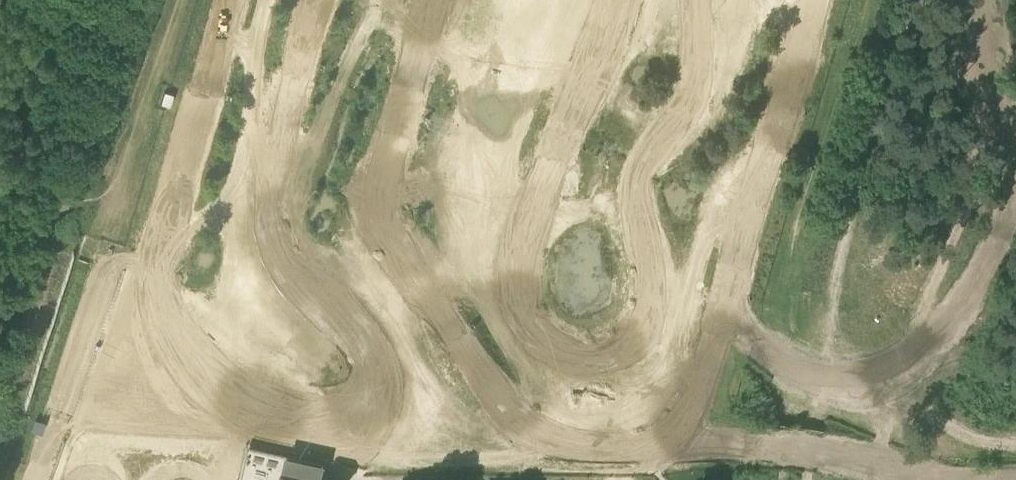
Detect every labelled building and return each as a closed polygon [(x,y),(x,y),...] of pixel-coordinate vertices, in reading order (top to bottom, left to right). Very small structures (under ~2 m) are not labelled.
[(342,478),(325,475),(321,479),(271,467),(268,479),(343,479),(342,478)]
